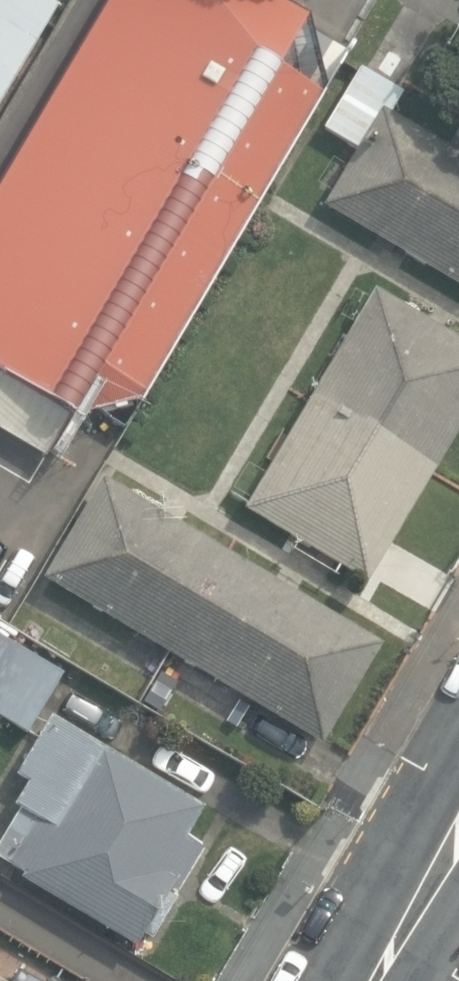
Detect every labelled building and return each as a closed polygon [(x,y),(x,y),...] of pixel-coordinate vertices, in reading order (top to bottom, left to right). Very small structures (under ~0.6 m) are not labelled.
[(44,448),(72,407),(137,392),(318,85),(304,7),(291,0),(103,0),(0,174),(0,421),(44,448)] [(58,6),(47,0),(0,0),(0,103),(58,6)] [(458,285),(458,154),(390,113),(402,92),(362,68),(326,128),(359,147),(324,205),(458,285)] [(367,581),(458,425),(458,339),(376,290),(246,508),(299,539),(293,549),(334,574),(340,565),(367,581)] [(235,732),(297,769),(315,739),(322,742),(381,644),(103,478),(44,577),(253,701),(235,732)] [(22,728),(57,669),(0,635),(0,715),(22,728)] [(138,946),(145,933),(152,938),(176,897),(169,892),(173,887),(177,890),(203,847),(185,836),(202,807),(51,717),(18,773),(30,780),(16,803),(21,807),(0,842),(0,857),(26,872),(23,877),(138,946)] [(0,973),(0,980),(62,980),(40,969),(37,974),(13,959),(4,975),(0,973)]
